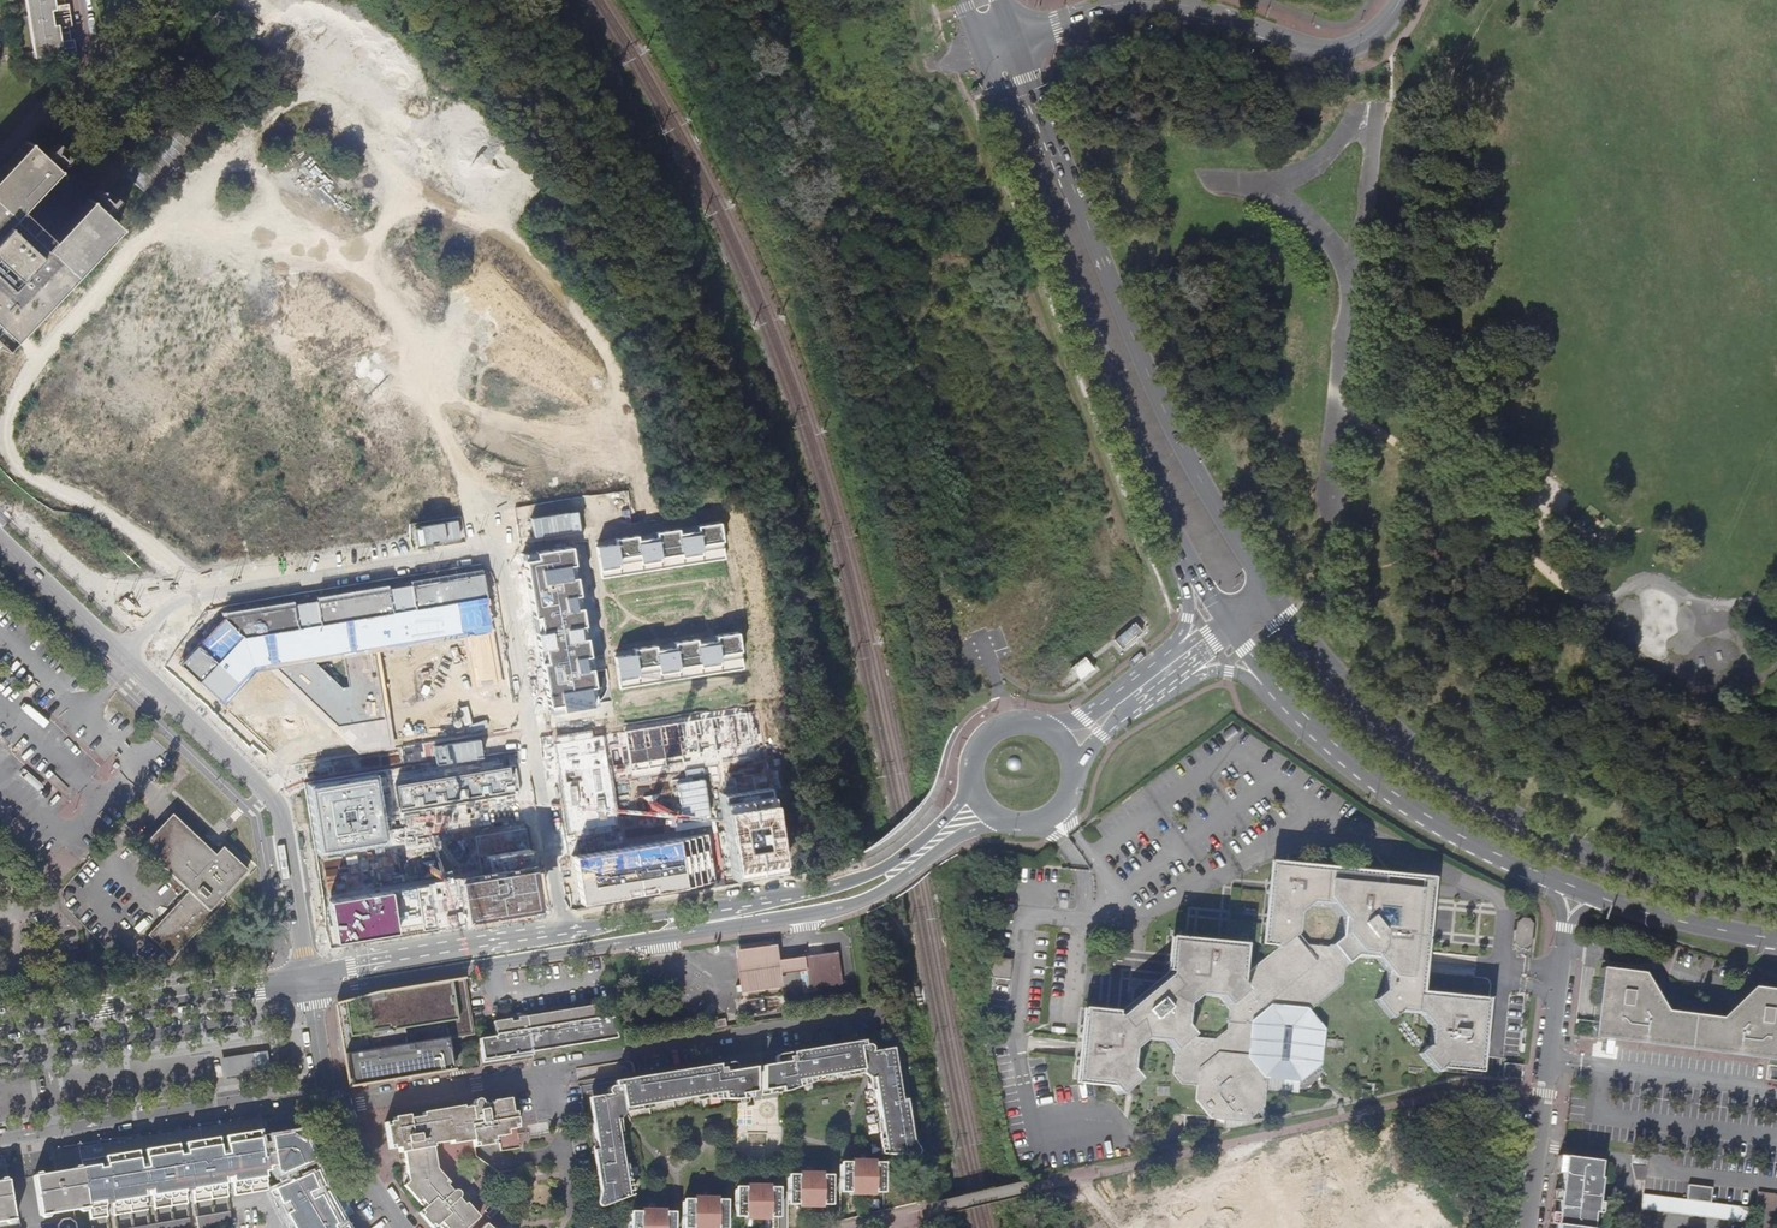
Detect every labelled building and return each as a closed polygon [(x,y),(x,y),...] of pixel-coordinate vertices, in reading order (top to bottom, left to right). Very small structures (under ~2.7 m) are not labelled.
[(32,15),(28,16),(29,23),(33,22),(38,50),(33,51),(34,58),(58,54),(57,46),(61,46),(61,42),(57,42),(55,34),(54,29),(59,28),(58,24),(54,25),(52,10),(55,9),(55,6),(51,6),(50,0),(30,0),(32,15)] [(69,4),(65,4),(60,5),(61,12),(70,11),(69,4)] [(63,19),(64,28),(72,27),(71,18),(63,19)] [(29,23),(33,51),(38,50),(33,22),(29,23)] [(70,32),(55,34),(57,42),(61,42),(66,41),(71,40),(70,32)] [(75,40),(71,40),(66,41),(67,48),(76,47),(75,40)] [(4,348),(116,226),(87,199),(50,239),(18,209),(56,169),(26,141),(0,170),(0,345),(4,348)] [(44,154),(59,166),(70,154),(55,142),(44,154)] [(615,542),(596,546),(601,577),(724,557),(718,521),(696,525),(696,529),(678,532),(677,528),(655,531),(656,536),(637,539),(636,534),(614,538),(615,542)] [(522,553),(548,710),(595,702),(570,545),(522,553)] [(197,644),(178,664),(219,702),(263,656),(338,725),(386,717),(374,646),(463,631),(492,626),(483,572),(410,584),(411,590),(390,593),(389,588),(315,600),(316,605),(295,609),(294,603),(225,615),(222,618),(222,619),(230,626),(206,652),(198,645),(197,644)] [(410,584),(389,588),(390,593),(411,590),(410,584)] [(315,600),(294,603),(295,609),(316,605),(315,600)] [(222,619),(198,645),(206,652),(230,626),(222,619)] [(501,683),(492,626),(463,631),(374,646),(386,717),(338,725),(263,656),(219,702),(222,705),(263,663),(360,753),(395,747),(379,649),(463,635),(472,687),(501,683)] [(633,652),(614,656),(619,687),(742,667),(736,631),(714,634),(714,639),(696,642),(695,638),(673,641),(674,646),(655,649),(654,644),(632,648),(633,652)] [(1055,677),(1063,689),(1095,668),(1087,656),(1055,677)] [(148,935),(172,957),(225,901),(222,897),(248,870),(223,846),(215,854),(172,814),(142,846),(188,890),(148,935)] [(1481,1028),(1484,1004),(1417,995),(1420,963),(1428,882),(1272,865),(1265,941),(1271,942),(1275,948),(1307,1013),(1342,983),(1344,966),(1355,957),(1376,959),(1385,970),(1383,991),(1374,999),(1390,1018),(1399,1011),(1421,1014),(1431,1026),(1429,1045),(1419,1054),(1435,1073),(1446,1065),(1477,1068),(1479,1043),(1476,1042),(1477,1028),(1481,1028)] [(1042,868),(1023,867),(1023,874),(1041,876),(1042,868)] [(1020,885),(1006,883),(1004,901),(1018,903),(1020,885)] [(1522,919),(1518,922),(1516,941),(1520,946),(1525,946),(1529,943),(1531,924),(1528,920),(1522,919)] [(1298,1078),(1318,1061),(1320,1030),(1307,1013),(1275,948),(1238,979),(1236,979),(1239,948),(1171,941),(1168,974),(1154,986),(1139,984),(1130,991),(1129,1007),(1118,1016),(1084,1013),(1078,1079),(1108,1083),(1118,1094),(1137,1079),(1130,1069),(1132,1049),(1144,1039),(1165,1042),(1174,1053),(1172,1074),(1180,1083),(1196,1086),(1194,1098),(1211,1119),(1244,1123),(1263,1107),(1267,1074),(1298,1078)] [(780,988),(778,973),(776,961),(775,947),(734,952),(740,994),(780,988)] [(807,969),(806,969),(809,989),(841,984),(836,952),(805,956),(805,957),(807,969)] [(991,956),(989,976),(1009,979),(1011,959),(996,957),(991,956)] [(805,957),(776,961),(778,973),(806,969),(807,969),(805,957)] [(1603,1039),(1767,1060),(1775,1061),(1776,1059),(1776,989),(1752,986),(1721,1017),(1665,1009),(1643,972),(1601,967),(1594,1025),(1603,1039)] [(333,1005),(345,1083),(448,1066),(443,1038),(468,1034),(461,980),(371,994),(333,1005)] [(510,1022),(509,1018),(491,1021),(493,1036),(477,1038),(480,1063),(530,1055),(529,1051),(614,1037),(611,1016),(595,1019),(593,1005),(516,1017),(516,1020),(510,1022)] [(712,1020),(713,1028),(726,1026),(724,1018),(712,1020)] [(862,1070),(869,1055),(871,1051),(872,1049),(872,1047),(871,1046),(870,1045),(869,1044),(864,1045),(863,1048),(859,1048),(858,1045),(846,1047),(847,1051),(803,1058),(803,1054),(783,1057),(783,1056),(781,1055),(778,1055),(776,1056),(776,1057),(775,1059),(777,1067),(765,1069),(765,1081),(778,1079),(781,1092),(789,1090),(797,1087),(796,1080),(862,1070)] [(877,1054),(870,1068),(871,1068),(885,1154),(914,1156),(917,1155),(918,1153),(918,1152),(918,1150),(918,1149),(917,1148),(916,1147),(913,1147),(912,1139),(908,1140),(906,1129),(909,1129),(906,1106),(902,1106),(900,1096),(904,1095),(901,1074),(897,1074),(893,1052),(877,1054)] [(877,1054),(869,1055),(862,1070),(870,1068),(877,1054)] [(222,1060),(225,1075),(246,1072),(243,1056),(222,1060)] [(460,1062),(461,1069),(474,1067),(472,1057),(461,1059),(459,1059),(460,1062)] [(615,1098),(624,1109),(722,1093),(724,1099),(735,1100),(741,1098),(739,1085),(751,1083),(752,1071),(737,1074),(735,1065),(734,1063),(733,1062),(731,1062),(730,1062),(729,1064),(728,1064),(727,1066),(708,1070),(709,1073),(699,1075),(699,1071),(685,1073),(686,1077),(654,1083),(654,1079),(642,1080),(642,1084),(632,1086),(631,1082),(619,1084),(619,1087),(614,1087),(613,1086),(611,1086),(609,1087),(608,1088),(608,1090),(608,1091),(609,1093),(615,1098)] [(1503,1077),(1521,1079),(1523,1065),(1505,1063),(1503,1077)] [(614,1110),(624,1109),(615,1098),(606,1100),(614,1110)] [(517,1128),(514,1113),(511,1113),(509,1099),(491,1102),(492,1109),(487,1110),(470,1112),(464,1113),(463,1107),(422,1114),(422,1117),(405,1120),(404,1116),(392,1118),(393,1122),(384,1123),(388,1146),(397,1144),(398,1148),(402,1148),(407,1177),(404,1186),(423,1209),(421,1211),(435,1227),(438,1226),(440,1227),(467,1227),(479,1218),(467,1204),(464,1205),(458,1199),(461,1196),(462,1195),(462,1193),(462,1191),(460,1190),(458,1190),(456,1190),(453,1192),(447,1185),(449,1183),(437,1170),(433,1145),(450,1142),(450,1144),(472,1141),(493,1137),(506,1136),(505,1131),(517,1128)] [(597,1157),(593,1158),(597,1181),(601,1180),(602,1191),(599,1191),(600,1198),(596,1200),(597,1204),(601,1206),(628,1196),(614,1110),(606,1100),(588,1102),(592,1124),(588,1125),(591,1147),(595,1146),(597,1157)] [(256,1119),(80,1148),(53,1152),(56,1170),(33,1174),(39,1214),(87,1206),(88,1215),(91,1215),(105,1212),(104,1202),(112,1201),(113,1211),(145,1206),(153,1204),(186,1199),(184,1189),(191,1188),(193,1198),(226,1193),(235,1191),(266,1186),(264,1171),(274,1170),(279,1174),(283,1172),(293,1167),(311,1159),(304,1141),(290,1133),(269,1136),(271,1148),(260,1150),(257,1131),(259,1131),(256,1119)] [(1594,1211),(1597,1211),(1598,1194),(1589,1194),(1590,1185),(1600,1186),(1600,1178),(1598,1177),(1601,1160),(1564,1155),(1554,1227),(1592,1227),(1594,1211)] [(1630,1164),(1634,1178),(1644,1180),(1647,1156),(1631,1155),(1630,1164)] [(14,1218),(7,1179),(5,1180),(2,1162),(0,1162),(0,1221),(14,1218)] [(838,1165),(838,1189),(844,1189),(847,1192),(853,1193),(857,1190),(859,1192),(864,1192),(867,1189),(870,1192),(876,1192),(879,1189),(884,1189),(884,1165),(838,1165)] [(283,1172),(286,1178),(296,1174),(293,1167),(283,1172)] [(316,1170),(309,1173),(317,1188),(322,1184),(316,1170)] [(286,1178),(288,1182),(274,1189),(285,1212),(282,1215),(289,1227),(346,1227),(341,1220),(325,1191),(319,1194),(317,1188),(309,1173),(298,1178),(296,1174),(286,1178)] [(787,1178),(787,1202),(792,1202),(795,1205),(800,1206),(803,1202),(806,1205),(811,1205),(814,1202),(817,1205),(823,1205),(826,1202),(831,1202),(831,1178),(787,1178)] [(1636,1188),(1643,1188),(1644,1180),(1634,1178),(1636,1188)] [(1688,1184),(1686,1199),(1711,1202),(1712,1187),(1688,1184)] [(1598,1194),(1600,1186),(1590,1185),(1589,1194),(1598,1194)] [(267,1190),(266,1186),(235,1191),(235,1195),(267,1190)] [(735,1189),(735,1214),(740,1214),(743,1217),(749,1217),(752,1214),(756,1218),(760,1218),(763,1214),(766,1217),(771,1217),(774,1214),(779,1214),(779,1189),(735,1189)] [(1758,1192),(1756,1208),(1776,1211),(1776,1194),(1758,1192)] [(226,1196),(226,1193),(193,1198),(193,1201),(226,1196)] [(1748,1222),(1750,1207),(1711,1202),(1686,1199),(1642,1194),(1641,1208),(1748,1222)] [(186,1202),(186,1199),(153,1204),(154,1208),(186,1202)] [(682,1227),(687,1227),(688,1227),(699,1227),(700,1227),(701,1227),(710,1227),(711,1227),(720,1227),(721,1227),(725,1227),(726,1202),(683,1202),(682,1227)] [(146,1209),(145,1206),(113,1211),(114,1214),(146,1209)] [(197,1227),(222,1227),(231,1226),(229,1210),(195,1216),(197,1227)] [(630,1227),(674,1227),(674,1215),(630,1215),(630,1227)] [(188,1217),(124,1227),(190,1227),(188,1217)] [(76,1222),(69,1218),(62,1219),(57,1225),(57,1227),(77,1227),(76,1222)]
